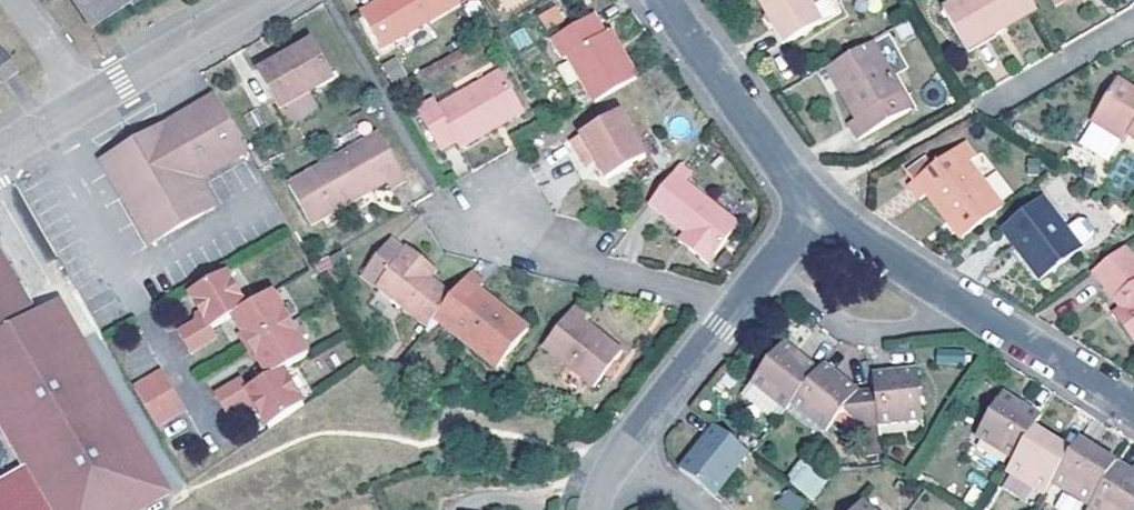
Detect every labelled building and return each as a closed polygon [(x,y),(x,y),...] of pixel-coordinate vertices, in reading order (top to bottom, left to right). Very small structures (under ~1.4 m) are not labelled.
[(91,27),(133,0),(73,0),(91,27)] [(362,10),(385,51),(460,7),(456,0),(380,0),(362,10)] [(774,25),(778,23),(790,44),(823,24),(813,9),(829,0),(759,0),(774,25)] [(813,9),(823,24),(838,15),(829,0),(813,9)] [(1038,11),(1031,0),(963,0),(944,11),(965,48),(995,32),(997,34),(1038,11)] [(557,7),(539,17),(548,33),(566,22),(557,7)] [(569,56),(596,103),(637,79),(609,32),(605,36),(594,17),(553,40),(563,58),(569,56)] [(314,41),(259,73),(290,128),(320,110),(310,93),(334,80),(314,41)] [(874,43),(831,68),(844,90),(841,93),(857,120),(850,124),(859,140),(888,123),(879,106),(903,95),(874,43)] [(459,69),(460,72),(474,66),(467,49),(420,68),(425,82),(459,69)] [(0,52),(0,81),(16,70),(3,50),(0,52)] [(831,68),(828,70),(841,93),(844,90),(831,68)] [(435,101),(418,111),(441,150),(455,141),(461,149),(523,112),(501,73),(440,109),(435,101)] [(1093,122),(1095,123),(1123,141),(1125,142),(1127,143),(1129,139),(1133,142),(1133,91),(1119,81),(1093,122)] [(198,178),(247,151),(217,97),(199,106),(201,109),(202,112),(195,116),(186,121),(183,116),(135,144),(134,150),(133,156),(109,171),(151,246),(215,208),(198,178)] [(201,109),(199,106),(183,116),(186,121),(195,116),(202,112),(201,109)] [(622,114),(572,143),(581,158),(591,152),(598,164),(607,180),(646,158),(622,114)] [(1123,141),(1095,123),(1082,145),(1110,162),(1123,141)] [(380,134),(290,186),(312,226),(387,182),(392,188),(406,180),(380,134)] [(134,150),(135,144),(104,163),(109,171),(133,156),(134,150)] [(961,239),(1006,207),(968,162),(975,157),(966,145),(934,167),(913,182),(909,185),(920,200),(926,194),(961,239)] [(587,169),(598,164),(591,152),(581,158),(587,169)] [(907,174),(913,182),(934,167),(930,159),(907,174)] [(674,174),(649,205),(687,233),(696,241),(689,249),(707,264),(740,226),(674,174)] [(1044,201),(1004,230),(1041,280),(1082,249),(1044,201)] [(1067,225),(1083,242),(1095,231),(1079,215),(1067,225)] [(696,241),(687,233),(680,242),(689,249),(696,241)] [(364,277),(428,327),(435,319),(450,296),(430,279),(420,271),(427,264),(408,248),(406,251),(393,240),(364,277)] [(1124,247),(1093,271),(1121,310),(1128,319),(1120,325),(1133,342),(1133,260),(1124,247)] [(26,467),(32,478),(50,509),(141,509),(169,493),(60,302),(35,316),(0,255),(0,399),(3,404),(36,462),(26,467)] [(436,271),(427,264),(420,271),(430,279),(436,271)] [(251,402),(270,429),(304,406),(284,371),(309,356),(272,294),(246,309),(226,273),(191,295),(206,321),(180,336),(191,354),(218,338),(213,330),(233,318),(268,378),(248,390),(243,382),(216,397),(226,416),(251,402)] [(450,296),(435,319),(498,369),(527,330),(477,292),(483,285),(468,275),(450,296)] [(589,317),(576,307),(543,347),(594,388),(606,373),(611,377),(617,369),(612,365),(621,353),(585,323),(589,317)] [(1128,319),(1121,310),(1114,315),(1120,325),(1128,319)] [(752,383),(786,411),(791,405),(818,371),(783,343),(752,383)] [(966,351),(938,350),(937,365),(965,367),(966,351)] [(818,371),(791,405),(825,433),(844,410),(860,427),(879,424),(874,391),(858,392),(823,365),(818,371)] [(918,371),(873,374),(874,391),(879,424),(923,421),(918,371)] [(164,374),(136,389),(157,427),(185,411),(164,374)] [(1033,430),(1041,417),(1003,394),(977,437),(1014,460),(1033,430)] [(26,467),(36,462),(3,404),(0,399),(0,421),(26,467)] [(734,419),(725,428),(739,441),(748,431),(734,419)] [(680,470),(714,497),(749,453),(715,426),(680,470)] [(880,456),(877,426),(864,428),(866,457),(880,456)] [(1071,453),(1033,430),(1014,460),(1007,472),(1045,495),(1052,484),(1071,453)] [(1071,453),(1052,484),(1091,508),(1117,466),(1079,441),(1071,453)] [(801,461),(786,480),(813,502),(827,480),(801,461)] [(1117,466),(1091,508),(1095,509),(1133,509),(1133,475),(1132,474),(1117,466)] [(21,484),(32,478),(26,467),(0,482),(0,496),(21,484)] [(36,509),(50,509),(32,478),(21,484),(36,509)] [(21,484),(0,496),(0,509),(36,509),(21,484)] [(776,499),(784,509),(804,509),(807,508),(792,487),(776,499)] [(1084,504),(1060,492),(1053,507),(1059,509),(1080,509),(1084,504)] [(862,501),(854,509),(873,509),(862,501)]
